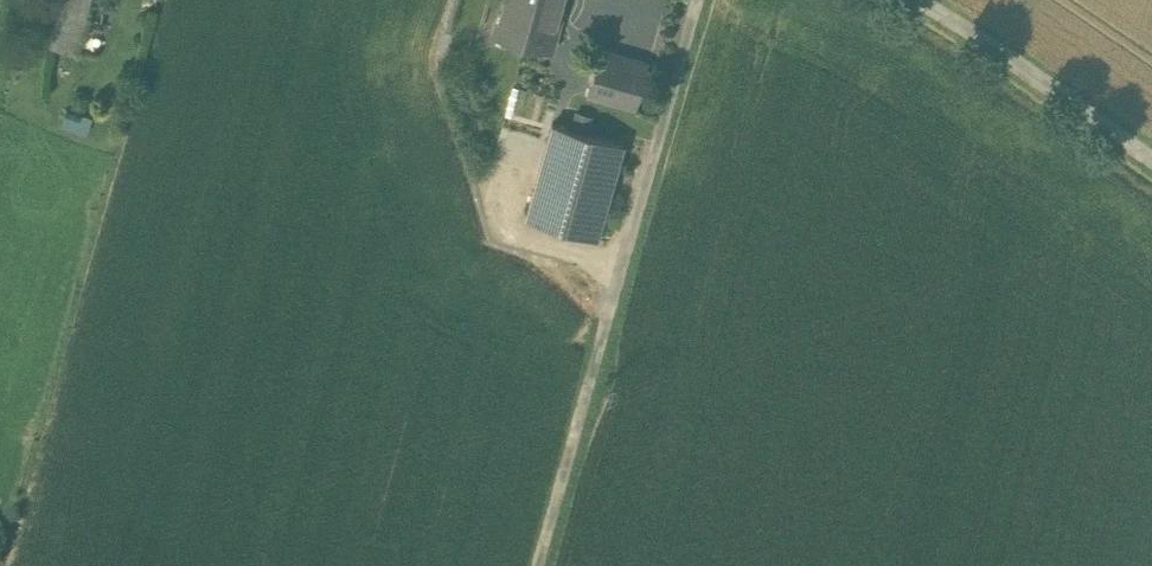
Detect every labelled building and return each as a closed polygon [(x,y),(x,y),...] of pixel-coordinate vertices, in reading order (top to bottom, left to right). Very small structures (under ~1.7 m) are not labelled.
[(488,39),(552,58),(569,0),(499,0),(488,39)] [(599,48),(586,96),(634,109),(647,61),(599,48)] [(94,115),(54,104),(49,123),(89,134),(94,115)] [(623,142),(552,122),(525,216),(596,235),(623,142)]
